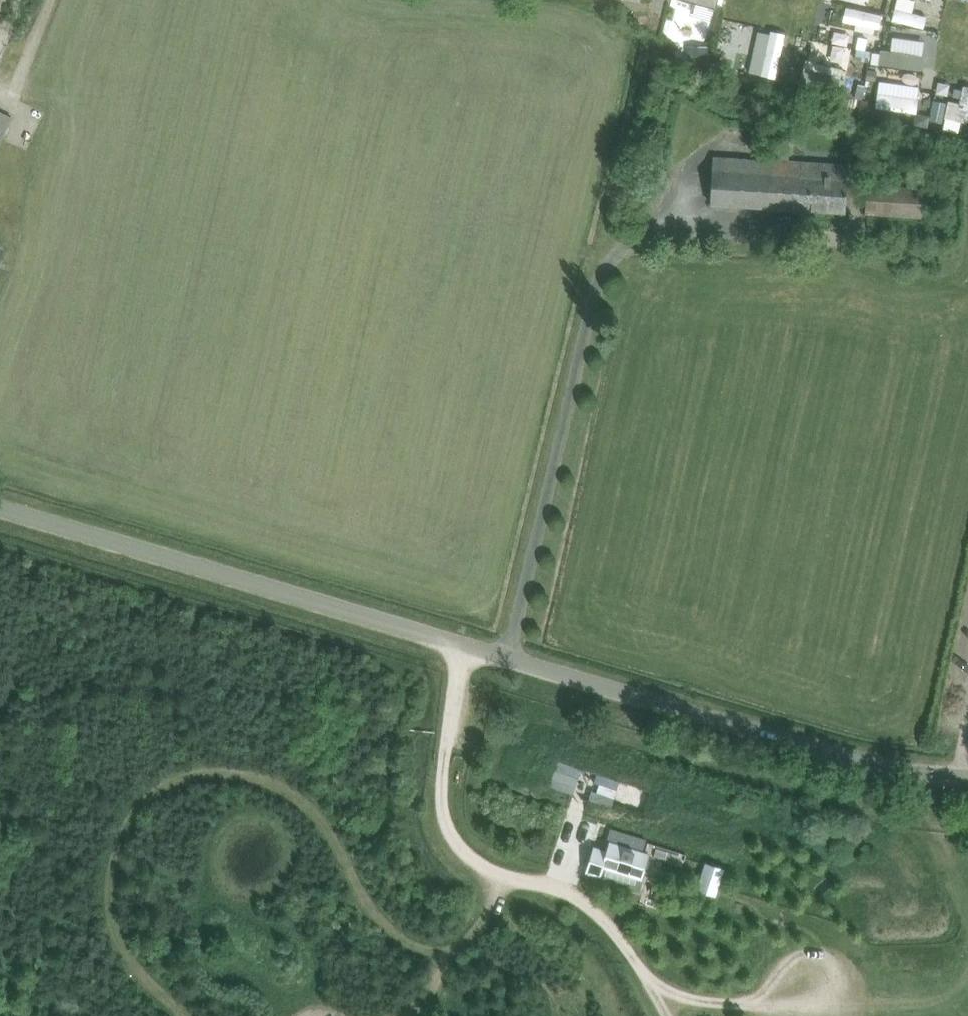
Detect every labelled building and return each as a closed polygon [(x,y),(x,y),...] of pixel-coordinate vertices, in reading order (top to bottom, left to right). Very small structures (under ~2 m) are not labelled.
[(875,67),(898,69),(900,54),(915,56),(918,32),(913,32),(915,12),(902,11),(904,0),(884,0),(881,24),(880,24),(875,67)] [(667,49),(694,49),(694,13),(683,13),(683,37),(666,38),(667,49)] [(865,109),(912,108),(912,76),(875,77),(875,90),(865,90),(865,109)] [(935,103),(932,118),(941,119),(944,105),(935,103)] [(13,118),(0,112),(0,145),(13,118)] [(846,211),(848,191),(849,164),(789,160),(790,147),(766,145),(766,159),(714,155),(711,203),(846,211)] [(922,216),(923,196),(924,185),(868,182),(866,212),(922,216)] [(545,761),(542,777),(566,780),(568,764),(545,761)] [(606,794),(607,779),(587,778),(586,793),(606,794)] [(594,849),(588,869),(600,873),(599,876),(639,888),(643,876),(649,856),(610,844),(607,853),(594,849)] [(707,864),(699,888),(715,893),(723,869),(707,864)]
